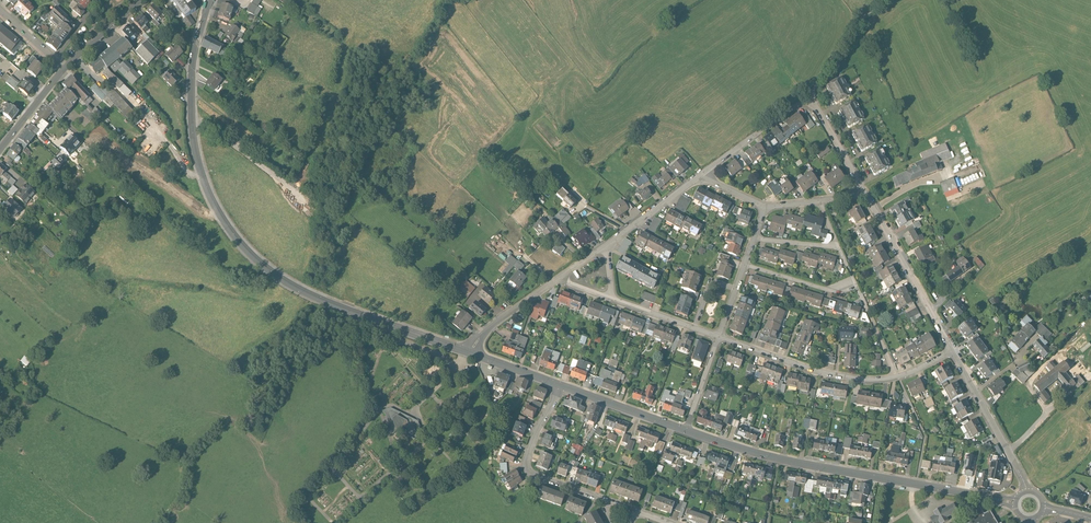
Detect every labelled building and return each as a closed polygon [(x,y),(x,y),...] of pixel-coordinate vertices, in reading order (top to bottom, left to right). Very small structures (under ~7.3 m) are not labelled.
[(86,0),(82,0),(78,5),(84,10),(90,3),(89,2),(86,0)] [(167,8),(174,4),(184,18),(188,16),(195,11),(187,0),(161,0),(167,8)] [(258,0),(253,0),(246,12),(253,15),(260,2),(258,0)] [(27,2),(25,4),(22,1),(15,8),(25,17),(28,13),(29,14),(33,10),(30,7),(31,6),(27,2)] [(84,10),(78,5),(75,2),(74,2),(69,7),(73,11),(78,16),(80,18),(85,12),(84,10)] [(226,6),(222,5),(218,17),(229,21),(233,9),(233,8),(226,6)] [(156,9),(153,6),(146,12),(153,20),(155,21),(162,15),(159,11),(156,9)] [(66,18),(56,8),(51,14),(61,23),(62,23),(66,18)] [(47,11),(40,18),(45,22),(47,19),(45,17),(49,13),(47,11)] [(51,14),(49,13),(45,17),(47,19),(57,28),(60,26),(61,28),(63,25),(51,14)] [(148,23),(141,16),(134,23),(141,30),(148,23)] [(184,18),(183,20),(189,27),(194,24),(188,16),(184,18)] [(71,22),(66,18),(62,23),(67,28),(71,22)] [(159,26),(155,21),(153,20),(151,22),(157,28),(159,26)] [(76,27),(71,22),(67,28),(71,32),(76,27)] [(0,25),(0,43),(3,46),(5,44),(13,50),(20,41),(0,25)] [(71,32),(63,25),(61,28),(53,39),(61,45),(71,32)] [(129,26),(122,33),(129,40),(133,36),(135,38),(138,35),(133,30),(129,26)] [(239,31),(232,26),(225,36),(231,41),(239,31)] [(189,38),(182,31),(180,33),(186,40),(189,38)] [(222,47),(223,47),(205,37),(203,42),(220,50),(222,47)] [(53,39),(52,38),(46,44),(56,52),(61,45),(53,39)] [(119,42),(128,53),(132,49),(130,46),(129,46),(123,39),(119,42)] [(151,46),(147,41),(135,52),(147,65),(159,54),(151,46)] [(119,42),(99,59),(105,67),(107,69),(110,67),(118,60),(128,53),(119,42)] [(218,54),(220,50),(203,42),(201,46),(207,49),(212,52),(218,54)] [(175,46),(173,48),(171,47),(169,49),(171,51),(165,56),(172,63),(175,60),(178,58),(182,53),(175,46)] [(231,53),(222,47),(220,50),(218,54),(221,56),(222,54),(225,57),(226,55),(229,56),(231,53)] [(31,66),(34,62),(35,62),(36,60),(32,57),(28,63),(31,66)] [(178,58),(175,60),(182,67),(184,64),(178,58)] [(105,67),(99,59),(89,67),(95,75),(99,72),(99,73),(102,71),(101,70),(103,69),(105,67)] [(118,60),(110,67),(113,71),(121,65),(118,60)] [(31,66),(27,72),(36,78),(43,69),(35,62),(34,62),(31,66)] [(132,70),(125,62),(122,65),(121,65),(113,71),(115,73),(119,71),(125,77),(132,70)] [(111,73),(107,69),(105,67),(103,69),(107,74),(106,75),(111,79),(113,76),(111,73)] [(132,70),(125,77),(132,85),(140,78),(132,70)] [(179,80),(171,71),(163,78),(172,87),(179,80)] [(221,81),(213,75),(206,85),(214,91),(217,87),(221,81)] [(852,96),(840,77),(826,86),(837,105),(852,96)] [(18,85),(10,78),(6,83),(14,90),(18,85)] [(85,94),(71,78),(62,86),(66,90),(67,91),(76,100),(77,101),(85,94)] [(34,87),(26,80),(19,89),(27,96),(34,87)] [(107,97),(98,87),(92,92),(102,102),(103,101),(107,97)] [(66,90),(59,96),(59,97),(57,99),(58,99),(52,106),(49,109),(48,109),(55,116),(59,120),(62,117),(62,116),(71,108),(70,107),(76,100),(67,91),(66,90)] [(89,97),(85,94),(77,101),(86,109),(90,113),(93,111),(88,106),(92,101),(88,98),(89,97)] [(115,106),(107,97),(103,101),(111,110),(115,106)] [(864,120),(853,100),(838,109),(849,128),(864,120)] [(93,111),(90,113),(94,118),(95,119),(103,111),(98,105),(93,111)] [(18,113),(10,106),(7,110),(5,112),(3,114),(11,121),(18,113)] [(36,118),(43,124),(49,128),(56,118),(55,116),(48,109),(49,109),(46,106),(36,118)] [(90,113),(86,109),(81,114),(89,123),(94,118),(90,113)] [(797,113),(790,118),(799,130),(806,125),(797,113)] [(36,118),(33,122),(40,128),(43,124),(36,118)] [(792,135),(799,130),(790,118),(784,123),(786,127),(792,135)] [(33,122),(30,126),(37,132),(40,128),(33,122)] [(269,129),(264,124),(260,129),(263,131),(266,133),(269,129)] [(878,144),(867,125),(852,134),(863,153),(878,144)] [(37,132),(30,126),(25,131),(29,134),(34,138),(36,135),(38,133),(37,132)] [(786,127),(780,132),(786,140),(792,135),(786,127)] [(777,128),(770,134),(779,145),(786,140),(780,132),(777,128)] [(29,134),(25,131),(18,141),(26,147),(27,147),(31,142),(32,143),(33,142),(32,141),(34,138),(29,134)] [(46,140),(38,133),(36,135),(38,137),(44,143),(46,140)] [(772,151),(779,145),(770,134),(763,139),(772,151)] [(71,136),(65,142),(75,151),(80,145),(71,136)] [(26,147),(18,141),(15,146),(22,151),(23,153),(26,155),(29,151),(25,148),(26,147)] [(69,156),(75,151),(65,142),(60,147),(69,156)] [(757,143),(750,148),(759,159),(765,154),(757,143)] [(897,189),(943,169),(940,163),(952,158),(946,143),(920,154),(923,161),(915,164),(917,168),(892,179),(897,189)] [(22,151),(15,146),(7,155),(14,161),(14,160),(16,162),(17,162),(19,159),(19,158),(17,157),(22,151)] [(831,151),(828,146),(816,155),(820,160),(831,151)] [(752,164),(759,159),(750,148),(744,153),(752,164)] [(890,168),(879,149),(865,157),(876,176),(890,168)] [(56,160),(52,163),(53,164),(48,169),(50,171),(52,170),(55,172),(60,167),(59,167),(65,162),(60,157),(56,160)] [(689,168),(682,159),(670,169),(678,178),(689,168)] [(742,171),(734,161),(724,169),(731,178),(742,171)] [(839,168),(831,174),(839,184),(847,179),(839,168)] [(811,172),(803,177),(811,189),(819,183),(811,172)] [(10,178),(4,173),(0,178),(6,182),(10,178)] [(673,180),(668,174),(655,185),(660,190),(673,180)] [(832,190),(839,184),(831,174),(824,179),(832,190)] [(634,175),(630,179),(635,184),(638,180),(634,175)] [(649,181),(645,175),(640,179),(644,184),(649,181)] [(803,194),(811,189),(803,177),(795,183),(803,194)] [(16,182),(10,178),(6,182),(12,187),(13,186),(16,182)] [(958,189),(954,178),(940,183),(944,194),(958,189)] [(794,191),(785,179),(778,184),(784,192),(786,196),(794,191)] [(775,199),(784,192),(778,184),(775,181),(766,187),(775,199)] [(28,187),(25,185),(20,190),(30,199),(35,194),(32,192),(28,187)] [(12,187),(7,192),(12,197),(18,190),(13,186),(12,187)] [(654,195),(649,188),(639,195),(644,202),(654,195)] [(691,202),(699,207),(707,192),(699,188),(691,202)] [(30,199),(20,190),(16,196),(25,205),(30,199)] [(699,207),(707,211),(715,197),(707,192),(699,207)] [(578,202),(570,194),(563,201),(571,209),(578,202)] [(691,200),(682,195),(675,208),(684,213),(691,200)] [(707,211),(715,215),(723,201),(715,197),(707,211)] [(21,210),(11,200),(1,210),(5,214),(7,211),(14,218),(21,210)] [(631,210),(623,200),(612,209),(619,218),(631,210)] [(731,205),(723,201),(715,215),(724,219),(731,205)] [(891,213),(896,222),(911,214),(905,204),(891,213)] [(868,221),(859,206),(848,213),(857,228),(868,221)] [(571,218),(563,209),(548,223),(544,218),(533,227),(539,234),(542,232),(547,238),(558,228),(565,237),(570,233),(563,224),(571,218)] [(664,221),(672,226),(678,215),(669,210),(664,221)] [(753,214),(742,210),(737,223),(748,227),(753,214)] [(827,232),(821,230),(825,219),(807,213),(805,219),(802,227),(812,231),(810,236),(824,241),(827,232)] [(802,227),(805,219),(790,214),(787,220),(784,228),(800,234),(802,227)] [(916,223),(911,214),(896,222),(902,231),(916,223)] [(686,219),(678,215),(672,226),(680,230),(686,219)] [(784,228),(787,220),(774,215),(768,231),(782,236),(784,228)] [(662,221),(654,217),(647,231),(656,235),(662,221)] [(604,227),(598,218),(590,224),(594,230),(592,232),(596,238),(598,240),(600,238),(597,233),(604,227)] [(694,223),(686,219),(680,230),(689,234),(694,223)] [(702,227),(694,223),(689,234),(697,238),(702,227)] [(856,231),(861,240),(874,232),(869,224),(856,231)] [(592,232),(587,236),(583,230),(573,238),(579,246),(577,248),(581,252),(583,250),(581,248),(586,244),(587,245),(596,238),(592,232)] [(920,241),(914,231),(902,237),(908,248),(920,241)] [(633,246),(642,250),(649,236),(640,232),(633,246)] [(879,241),(874,232),(861,240),(866,248),(879,241)] [(723,244),(729,246),(740,250),(744,239),(728,233),(723,244)] [(658,241),(649,236),(642,250),(651,255),(658,241)] [(631,242),(625,238),(618,251),(624,255),(631,242)] [(666,245),(658,241),(651,255),(659,259),(666,245)] [(566,249),(558,243),(552,251),(560,256),(566,249)] [(675,249),(666,245),(659,259),(668,264),(675,249)] [(868,252),(872,261),(885,254),(881,245),(868,252)] [(737,257),(740,250),(729,246),(727,253),(737,257)] [(934,258),(927,247),(914,254),(921,265),(934,258)] [(776,264),(777,259),(780,252),(764,248),(763,250),(760,249),(758,256),(761,256),(761,258),(765,259),(765,261),(776,264)] [(793,266),(795,259),(796,255),(780,250),(780,252),(777,259),(785,262),(784,264),(793,266)] [(795,259),(801,261),(803,254),(797,252),(796,255),(795,259)] [(818,264),(820,257),(804,252),(803,254),(801,261),(808,264),(808,266),(816,268),(818,264)] [(835,260),(836,258),(821,253),(820,257),(818,264),(824,266),(823,268),(838,272),(840,272),(842,266),(838,264),(839,261),(835,260)] [(890,262),(885,254),(872,261),(877,269),(890,262)] [(525,267),(511,255),(505,262),(509,265),(502,274),(506,278),(514,268),(518,271),(521,273),(525,267)] [(972,270),(964,257),(956,262),(960,268),(945,277),(950,284),(972,270)] [(614,271),(633,280),(639,268),(620,258),(614,271)] [(976,258),(971,262),(980,270),(985,266),(976,258)] [(735,266),(721,260),(714,277),(728,282),(735,266)] [(879,275),(884,284),(898,276),(893,267),(879,275)] [(659,277),(639,268),(633,280),(652,290),(659,277)] [(521,273),(518,271),(509,283),(519,290),(528,279),(521,273)] [(701,277),(687,272),(681,289),(689,292),(688,295),(697,298),(699,294),(696,293),(701,277)] [(767,290),(770,291),(773,281),(754,275),(753,277),(750,276),(750,277),(747,276),(744,285),(747,286),(748,283),(751,284),(751,285),(755,286),(754,289),(766,292),(767,290)] [(903,285),(898,276),(884,284),(889,292),(903,285)] [(475,289),(465,281),(458,289),(468,297),(475,289)] [(786,285),(773,281),(770,291),(773,292),(773,294),(782,297),(783,294),(785,295),(788,287),(785,287),(786,285)] [(804,303),(804,301),(807,292),(792,287),(791,288),(788,287),(785,295),(796,298),(795,300),(804,303)] [(497,296),(486,288),(478,298),(489,307),(497,296)] [(896,303),(909,296),(904,288),(892,295),(896,303)] [(557,304),(569,308),(573,295),(562,291),(557,304)] [(657,297),(643,292),(641,299),(654,304),(657,297)] [(823,296),(807,292),(804,301),(812,303),(811,305),(820,308),(821,305),(824,306),(826,299),(823,298),(823,296)] [(585,299),(573,295),(569,308),(580,312),(585,299)] [(678,304),(690,308),(693,300),(696,301),(697,298),(688,295),(687,298),(681,296),(678,304)] [(909,308),(915,305),(913,302),(912,302),(909,296),(896,303),(900,310),(907,306),(909,308)] [(663,300),(657,297),(654,304),(661,307),(663,300)] [(842,314),(842,313),(845,303),(829,298),(829,300),(826,299),(824,306),(835,309),(834,312),(842,314)] [(741,300),(738,306),(750,310),(752,304),(741,300)] [(544,320),(550,304),(543,301),(540,310),(535,308),(531,319),(538,321),(539,318),(544,320)] [(968,312),(958,301),(949,310),(959,321),(968,312)] [(487,311),(476,303),(470,310),(481,319),(487,311)] [(600,322),(605,307),(592,303),(587,317),(600,322)] [(861,307),(845,303),(842,313),(849,315),(848,317),(857,320),(858,316),(861,317),(860,320),(869,323),(869,322),(866,314),(863,313),(864,310),(861,309),(861,307)] [(690,308),(678,304),(675,313),(687,317),(690,308)] [(915,305),(909,308),(905,311),(910,319),(913,317),(915,320),(921,317),(915,305)] [(738,306),(736,313),(747,317),(750,310),(738,306)] [(605,307),(600,322),(613,326),(618,312),(605,307)] [(772,309),(770,316),(783,321),(785,314),(772,309)] [(473,320),(463,311),(451,323),(462,333),(473,320)] [(617,327),(630,331),(634,317),(622,313),(617,327)] [(736,313),(734,319),(745,323),(747,317),(736,313)] [(770,316),(767,323),(780,328),(783,321),(770,316)] [(646,321),(634,317),(630,331),(642,335),(646,321)] [(734,319),(731,326),(742,330),(745,323),(734,319)] [(800,331),(812,336),(813,334),(816,335),(820,327),(804,320),(800,331)] [(959,331),(962,336),(975,326),(971,321),(959,331)] [(767,323),(765,330),(778,334),(780,328),(767,323)] [(662,343),(667,329),(656,325),(652,339),(662,343)] [(1037,334),(1028,325),(1008,347),(1017,355),(1037,334)] [(740,336),(742,330),(731,326),(729,332),(740,336)] [(975,326),(962,336),(967,341),(979,331),(975,326)] [(854,329),(840,328),(840,340),(853,340),(854,329)] [(667,329),(662,343),(672,346),(677,332),(667,329)] [(775,341),(778,334),(765,330),(762,337),(775,341)] [(812,336),(800,331),(795,342),(807,347),(812,336)] [(698,338),(686,333),(679,351),(691,356),(698,338)] [(579,343),(585,345),(588,337),(582,335),(579,343)] [(936,349),(929,336),(921,341),(928,353),(936,349)] [(517,348),(514,357),(522,360),(528,340),(521,338),(517,348)] [(966,347),(970,353),(981,344),(977,339),(966,347)] [(1054,352),(1042,339),(1033,347),(1045,359),(1054,352)] [(710,344),(700,341),(692,365),(702,369),(710,344)] [(920,358),(928,353),(921,341),(913,346),(920,358)] [(807,347),(795,342),(791,353),(803,358),(807,347)] [(1090,347),(1090,345),(1089,343),(1080,350),(1083,353),(1090,347)] [(514,357),(517,348),(505,344),(502,353),(514,357)] [(970,353),(974,358),(985,350),(981,344),(970,353)] [(845,346),(844,357),(856,358),(856,347),(845,346)] [(911,363),(920,358),(913,346),(904,351),(911,363)] [(553,352),(545,350),(540,366),(547,369),(553,352)] [(990,355),(985,350),(974,358),(979,364),(990,355)] [(900,369),(911,363),(904,351),(893,357),(900,369)] [(560,354),(553,352),(547,369),(554,371),(560,354)] [(726,363),(733,366),(737,354),(730,352),(726,363)] [(744,357),(737,354),(733,366),(740,368),(744,357)] [(20,361),(26,365),(30,360),(25,355),(20,361)] [(881,355),(872,355),(872,368),(881,368),(881,355)] [(855,369),(856,358),(844,357),(844,369),(855,369)] [(584,363),(574,359),(571,368),(570,368),(574,370),(571,377),(578,380),(584,363)] [(597,377),(594,385),(609,390),(615,371),(619,362),(611,359),(608,369),(611,370),(611,373),(602,370),(599,378),(597,377)] [(1065,388),(1079,376),(1072,368),(1070,370),(1065,363),(1062,365),(1057,359),(1047,367),(1052,373),(1032,389),(1045,405),(1052,399),(1045,392),(1059,381),(1065,388)] [(1077,367),(1082,362),(1078,359),(1073,364),(1077,367)] [(979,370),(983,375),(995,366),(991,360),(979,370)] [(592,366),(584,363),(578,380),(585,382),(592,366)] [(758,380),(768,383),(773,367),(764,364),(761,372),(756,371),(754,376),(759,378),(758,380)] [(749,365),(744,377),(751,380),(756,367),(749,365)] [(933,373),(938,380),(951,373),(947,365),(933,373)] [(571,368),(565,366),(562,373),(568,375),(570,368),(571,368)] [(1000,372),(995,366),(983,375),(987,381),(1000,372)] [(783,371),(773,367),(768,383),(777,386),(778,386),(780,381),(783,371)] [(1025,374),(1018,368),(1012,375),(1026,387),(1038,373),(1031,367),(1025,374)] [(615,371),(609,390),(616,392),(620,380),(623,381),(625,376),(622,374),(615,371)] [(955,380),(951,373),(938,380),(942,388),(955,380)] [(510,378),(498,374),(493,389),(505,394),(510,378)] [(800,376),(789,374),(786,389),(797,391),(800,376)] [(811,378),(800,376),(797,391),(808,394),(811,378)] [(1079,376),(1065,388),(1058,393),(1063,399),(1076,389),(1078,391),(1086,385),(1079,376)] [(529,382),(518,378),(512,393),(523,397),(529,382)] [(926,392),(920,380),(906,386),(911,399),(926,392)] [(1008,389),(1001,380),(988,389),(995,398),(1008,389)] [(943,390),(948,399),(962,391),(957,382),(943,390)] [(820,397),(833,399),(835,386),(822,383),(820,397)] [(848,388),(835,386),(833,399),(846,401),(848,388)] [(654,389),(649,387),(646,394),(644,394),(641,403),(655,407),(658,400),(651,398),(654,389)] [(720,390),(709,387),(706,397),(717,401),(720,390)] [(548,392),(537,388),(533,399),(543,404),(548,392)] [(670,412),(676,398),(669,396),(671,392),(664,390),(660,402),(665,403),(663,410),(670,412)] [(641,403),(644,394),(636,391),(633,400),(641,403)] [(682,406),(682,404),(682,403),(684,397),(689,399),(691,393),(686,391),(685,394),(678,391),(676,398),(670,412),(683,417),(686,408),(682,406)] [(856,405),(868,407),(870,393),(859,391),(858,397),(852,396),(850,403),(857,404),(856,405)] [(967,399),(962,391),(948,399),(952,407),(967,399)] [(882,395),(870,393),(868,407),(880,409),(880,408),(886,409),(887,408),(888,401),(881,399),(882,395)] [(572,407),(576,396),(569,394),(568,399),(564,397),(562,404),(572,407)] [(584,412),(586,406),(580,403),(582,398),(576,396),(572,407),(584,412)] [(924,400),(927,407),(935,404),(931,397),(924,400)] [(953,408),(958,416),(972,408),(967,400),(953,408)] [(889,417),(897,418),(899,405),(891,404),(892,401),(888,401),(887,408),(891,408),(889,417)] [(601,405),(592,402),(587,419),(596,422),(601,405)] [(906,406),(899,405),(897,418),(903,419),(906,406)] [(539,412),(528,407),(523,417),(535,422),(539,412)] [(391,408),(382,412),(386,416),(393,435),(397,432),(404,435),(414,425),(420,429),(418,421),(391,408)] [(976,416),(972,408),(958,416),(962,424),(976,416)] [(703,410),(700,411),(696,423),(710,428),(713,419),(706,417),(707,414),(706,411),(703,410)] [(716,413),(713,419),(710,428),(720,431),(723,423),(731,426),(733,420),(735,415),(727,412),(726,417),(716,413)] [(569,419),(553,413),(549,425),(565,431),(569,419)] [(618,418),(607,414),(603,424),(614,428),(618,418)] [(629,422),(618,418),(614,428),(625,432),(629,422)] [(804,419),(802,429),(816,432),(818,422),(804,419)] [(731,426),(737,428),(739,422),(733,420),(731,426)] [(961,428),(965,435),(980,426),(977,420),(961,428)] [(530,428),(519,423),(514,435),(525,439),(530,428)] [(650,428),(638,424),(634,436),(646,440),(650,428)] [(984,432),(980,426),(965,435),(969,441),(984,432)] [(587,438),(590,440),(594,433),(599,436),(602,430),(597,427),(596,430),(592,428),(587,438)] [(748,430),(739,427),(737,430),(736,430),(734,436),(741,439),(741,437),(745,438),(748,430)] [(661,432),(650,428),(646,440),(644,445),(652,448),(654,442),(657,443),(661,432)] [(759,434),(748,430),(745,438),(756,442),(759,434)] [(616,442),(617,435),(609,432),(607,439),(616,442)] [(562,439),(546,433),(540,447),(557,453),(562,439)] [(627,443),(630,435),(624,433),(622,441),(627,443)] [(782,450),(785,437),(776,436),(774,449),(782,450)] [(981,441),(983,444),(988,441),(993,439),(991,436),(981,441)] [(949,437),(946,456),(952,458),(956,438),(949,437)] [(843,449),(850,450),(850,447),(852,439),(845,438),(844,446),(843,449)] [(625,449),(631,451),(635,441),(629,439),(625,449)] [(801,453),(803,440),(794,439),(792,451),(801,453)] [(683,444),(672,440),(669,449),(666,448),(662,458),(672,461),(676,452),(680,453),(683,444)] [(825,443),(815,441),(813,451),(824,452),(825,443)] [(983,444),(986,450),(991,447),(988,441),(983,444)] [(508,442),(505,450),(519,456),(522,448),(508,442)] [(890,452),(887,451),(885,462),(896,464),(897,455),(899,449),(900,443),(893,442),(892,447),(891,446),(890,452)] [(836,444),(825,443),(824,452),(834,454),(836,444)] [(694,448),(683,444),(680,453),(691,457),(694,448)] [(835,455),(842,456),(843,449),(844,446),(837,445),(835,455)] [(861,448),(850,447),(850,450),(849,457),(860,459),(861,448)] [(872,450),(861,448),(860,459),(870,460),(872,450)] [(716,462),(719,452),(709,449),(706,459),(716,462)] [(515,464),(519,456),(505,450),(501,458),(515,464)] [(537,457),(551,462),(554,455),(540,450),(537,457)] [(731,456),(719,452),(716,462),(712,475),(723,478),(731,456)] [(904,456),(897,455),(896,464),(907,466),(909,458),(912,459),(913,456),(909,455),(909,453),(905,452),(904,456)] [(943,471),(946,456),(935,455),(932,470),(943,471)] [(975,457),(968,455),(967,460),(965,460),(963,470),(965,470),(964,475),(971,477),(975,457)] [(954,473),(956,458),(946,456),(943,471),(954,473)] [(997,457),(991,456),(990,463),(1000,465),(1000,464),(1000,462),(999,461),(997,461),(997,457)] [(551,462),(537,457),(534,464),(548,469),(551,462)] [(703,466),(706,459),(699,457),(697,464),(703,466)] [(570,464),(560,460),(555,473),(565,477),(570,464)] [(922,460),(921,468),(929,469),(930,462),(922,460)] [(756,464),(745,461),(742,472),(753,475),(756,464)] [(1000,465),(990,463),(988,475),(987,481),(1000,483),(1003,465),(1000,465)] [(767,466),(756,464),(753,475),(764,478),(765,473),(767,474),(766,478),(772,479),(775,468),(767,466)] [(584,484),(589,469),(578,465),(572,479),(584,484)] [(589,469),(584,484),(596,488),(601,474),(589,469)] [(501,478),(505,485),(520,477),(516,470),(501,478)] [(797,471),(786,470),(785,480),(789,481),(789,487),(787,487),(787,490),(794,491),(795,482),(797,471)] [(807,473),(797,471),(795,482),(805,484),(807,473)] [(987,481),(988,475),(979,473),(977,488),(986,489),(987,481)] [(833,478),(818,475),(816,485),(820,486),(819,493),(825,495),(825,497),(829,498),(831,488),(833,478)] [(624,495),(628,481),(612,476),(608,490),(624,495)] [(524,484),(520,477),(505,485),(509,492),(524,484)] [(846,480),(833,478),(831,488),(829,498),(835,499),(837,489),(845,491),(846,480)] [(628,481),(624,495),(639,499),(643,485),(628,481)] [(861,482),(859,492),(863,492),(863,494),(867,495),(869,495),(871,484),(861,482)] [(564,492),(539,483),(534,496),(559,506),(564,492)] [(1079,484),(1077,486),(1083,492),(1085,490),(1079,484)] [(865,507),(867,495),(863,494),(863,492),(859,492),(851,490),(849,504),(865,507)] [(1071,493),(1071,492),(1068,502),(1081,505),(1084,496),(1080,495),(1071,493)] [(587,500),(568,494),(563,508),(582,514),(587,500)] [(661,509),(665,497),(654,494),(651,505),(661,509)] [(665,497),(661,509),(672,512),(676,501),(665,497)] [(933,512),(935,516),(930,518),(932,522),(930,522),(945,522),(948,521),(946,518),(958,512),(957,511),(958,511),(955,506),(955,507),(953,504),(942,511),(940,508),(933,512)] [(696,522),(700,510),(689,506),(684,517),(696,522)] [(990,510),(984,514),(980,506),(968,513),(972,521),(969,522),(997,522),(990,510)] [(696,522),(699,522),(709,522),(712,515),(700,510),(696,522)] [(587,522),(603,522),(596,511),(584,518),(587,522)]
